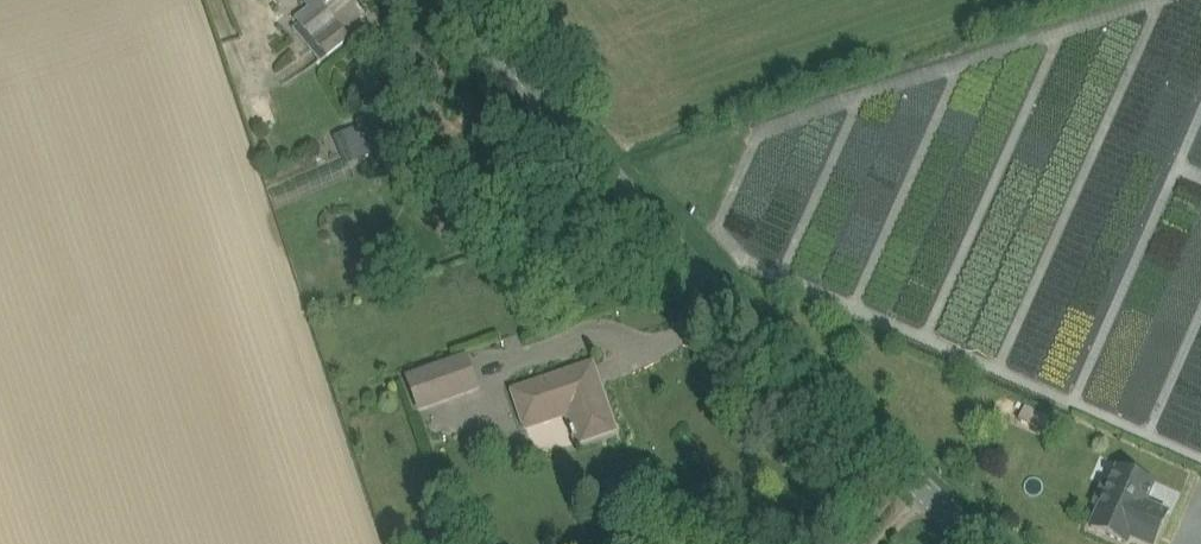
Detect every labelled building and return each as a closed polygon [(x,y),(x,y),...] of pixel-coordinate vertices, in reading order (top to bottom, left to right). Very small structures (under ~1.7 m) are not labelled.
[(323,5),(301,24),(327,57),(351,37),(323,5)] [(397,110),(379,120),(386,132),(403,122),(397,110)] [(346,162),(372,153),(361,124),(335,133),(346,162)] [(405,376),(418,413),(480,390),(467,353),(405,376)] [(576,444),(610,432),(607,425),(612,423),(597,379),(573,388),(568,373),(511,392),(524,427),(564,413),(576,444)] [(1032,426),(1039,411),(1026,405),(1019,421),(1032,426)] [(1168,514),(1145,504),(1154,484),(1119,468),(1110,487),(1105,484),(1096,504),(1102,506),(1092,528),(1127,543),(1131,536),(1148,543),(1155,543),(1168,514)]
